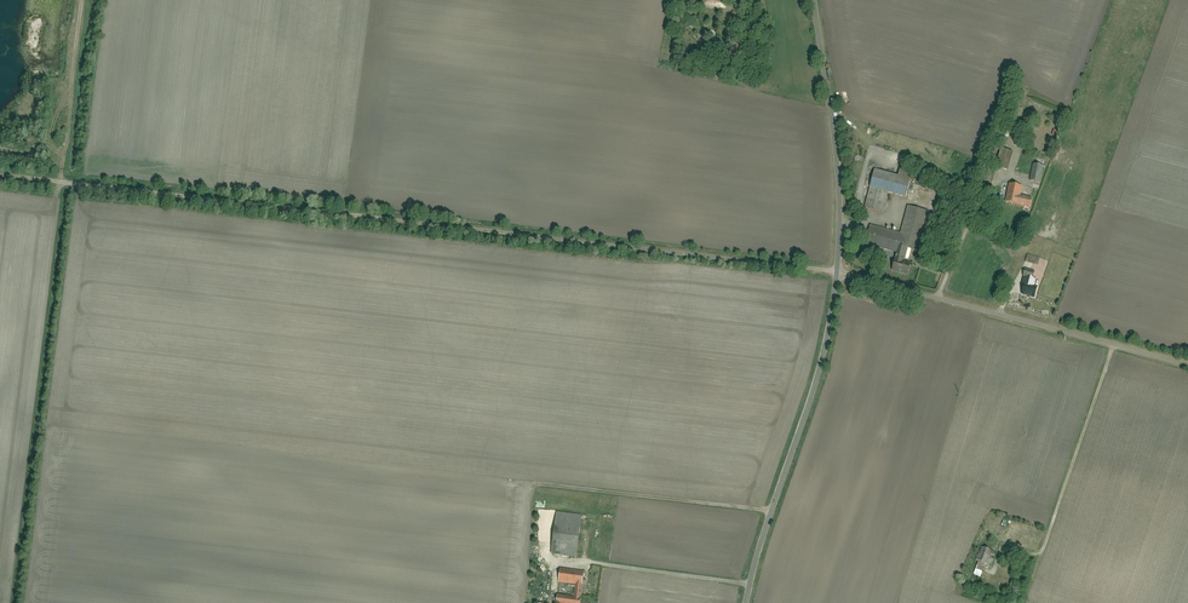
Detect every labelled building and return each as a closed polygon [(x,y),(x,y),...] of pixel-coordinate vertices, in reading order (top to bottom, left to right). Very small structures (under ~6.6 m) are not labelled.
[(998,167),(1010,170),(1014,153),(1003,150),(998,167)] [(1034,164),(1030,180),(1041,183),(1045,167),(1034,164)] [(910,181),(875,172),(865,208),(882,213),(887,195),(905,200),(910,181)] [(1011,184),(1006,204),(1031,209),(1034,198),(1020,195),(1022,187),(1011,184)] [(909,206),(901,234),(870,225),(864,247),(897,257),(901,245),(917,250),(928,212),(909,206)] [(911,267),(894,262),(892,272),(908,276),(911,267)] [(1025,270),(1023,277),(1033,281),(1035,274),(1025,270)] [(1027,284),(1023,295),(1035,300),(1039,289),(1027,284)] [(558,515),(552,557),(577,560),(583,519),(558,515)] [(996,553),(980,547),(974,563),(991,568),(996,553)] [(573,595),(557,593),(555,602),(579,602),(580,597),(579,596),(580,588),(582,588),(585,572),(562,568),(559,584),(574,587),(573,595)]
